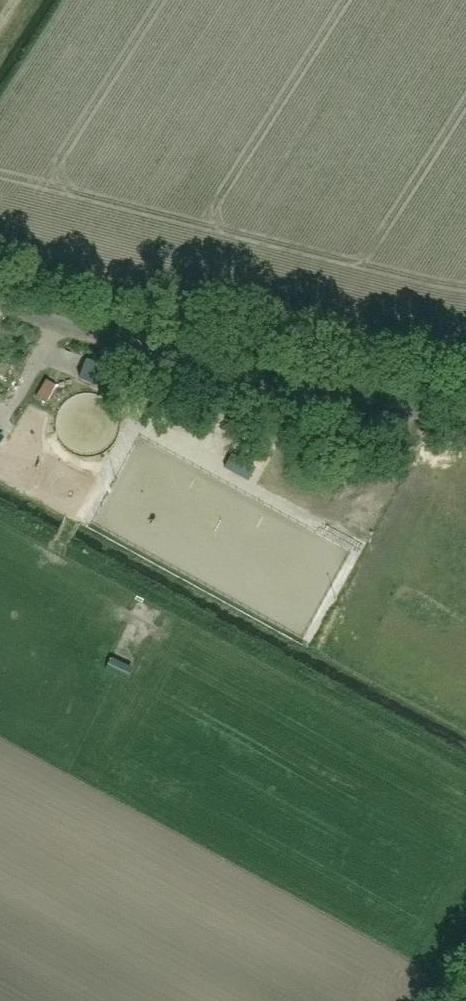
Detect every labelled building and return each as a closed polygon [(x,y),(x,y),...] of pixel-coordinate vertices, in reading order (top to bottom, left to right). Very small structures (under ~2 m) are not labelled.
[(9,368),(0,383),(0,415),(23,429),(46,390),(9,368)] [(51,405),(62,409),(70,390),(60,386),(51,405)] [(0,434),(0,458),(4,460),(15,443),(0,434)]
